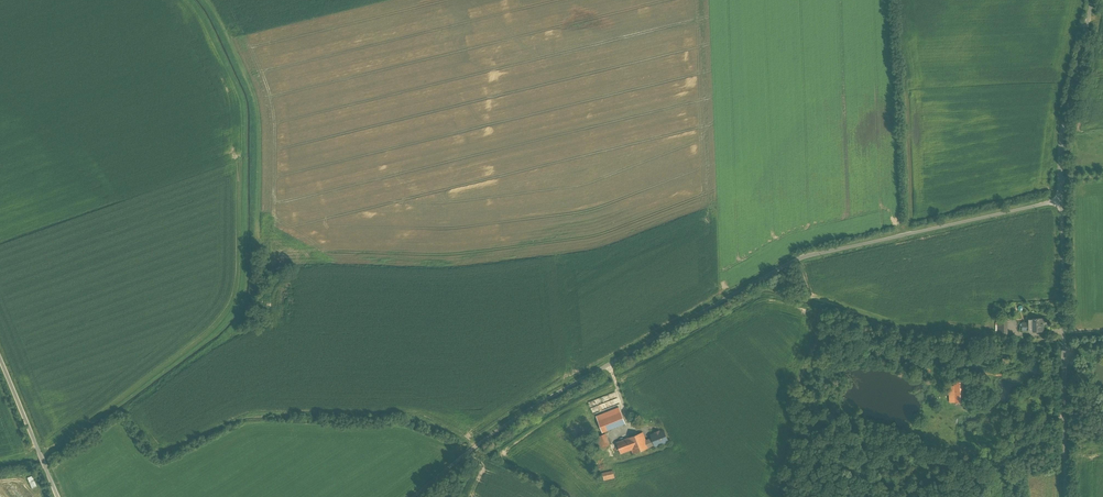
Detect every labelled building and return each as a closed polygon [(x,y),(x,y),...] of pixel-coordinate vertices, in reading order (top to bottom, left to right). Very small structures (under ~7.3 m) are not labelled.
[(1044,318),(1033,319),(1033,320),(1029,320),(1029,323),(1024,323),(1024,330),(1029,330),(1029,331),(1033,331),(1044,331),(1044,318)] [(965,380),(949,381),(950,403),(966,402),(965,380)] [(619,407),(595,416),(601,434),(626,425),(619,407)] [(663,430),(649,435),(650,438),(653,446),(654,448),(669,443),(663,430)] [(634,454),(653,446),(650,438),(645,440),(642,433),(615,443),(620,455),(633,451),(634,454)] [(609,445),(605,434),(596,437),(600,449),(609,445)]
